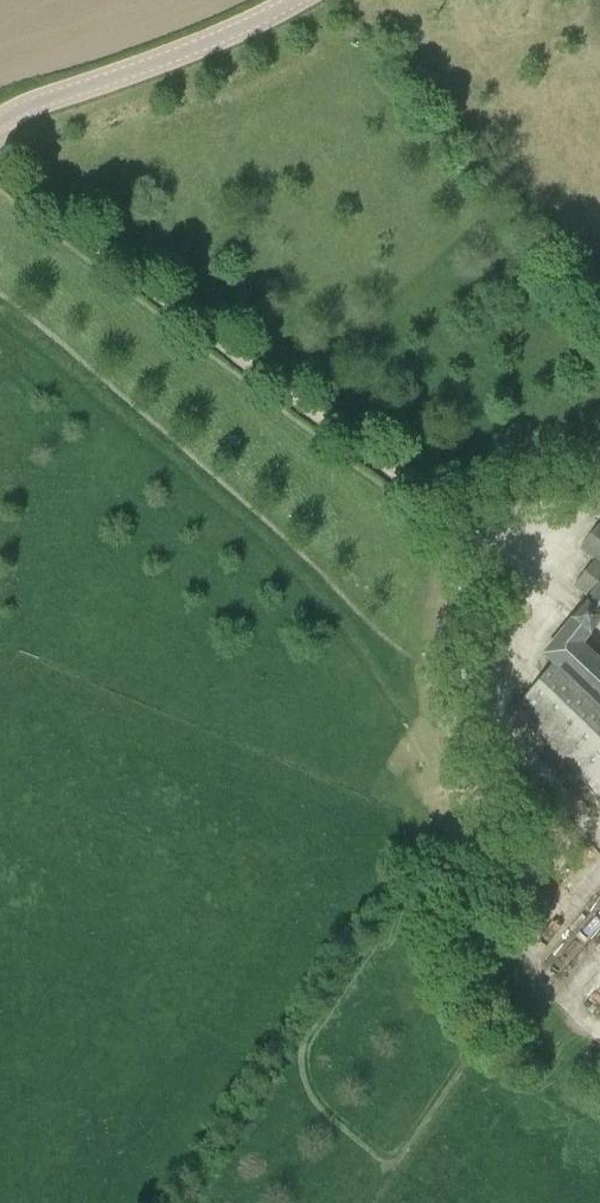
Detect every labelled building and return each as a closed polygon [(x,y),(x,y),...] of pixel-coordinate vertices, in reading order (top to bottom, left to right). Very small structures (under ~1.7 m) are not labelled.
[(572,620),(590,634),(599,622),(599,526),(599,525),(581,547),(596,559),(575,584),(591,598),(572,620)] [(590,634),(572,620),(545,654),(555,662),(514,711),(599,794),(599,660),(583,643),(590,634)]
